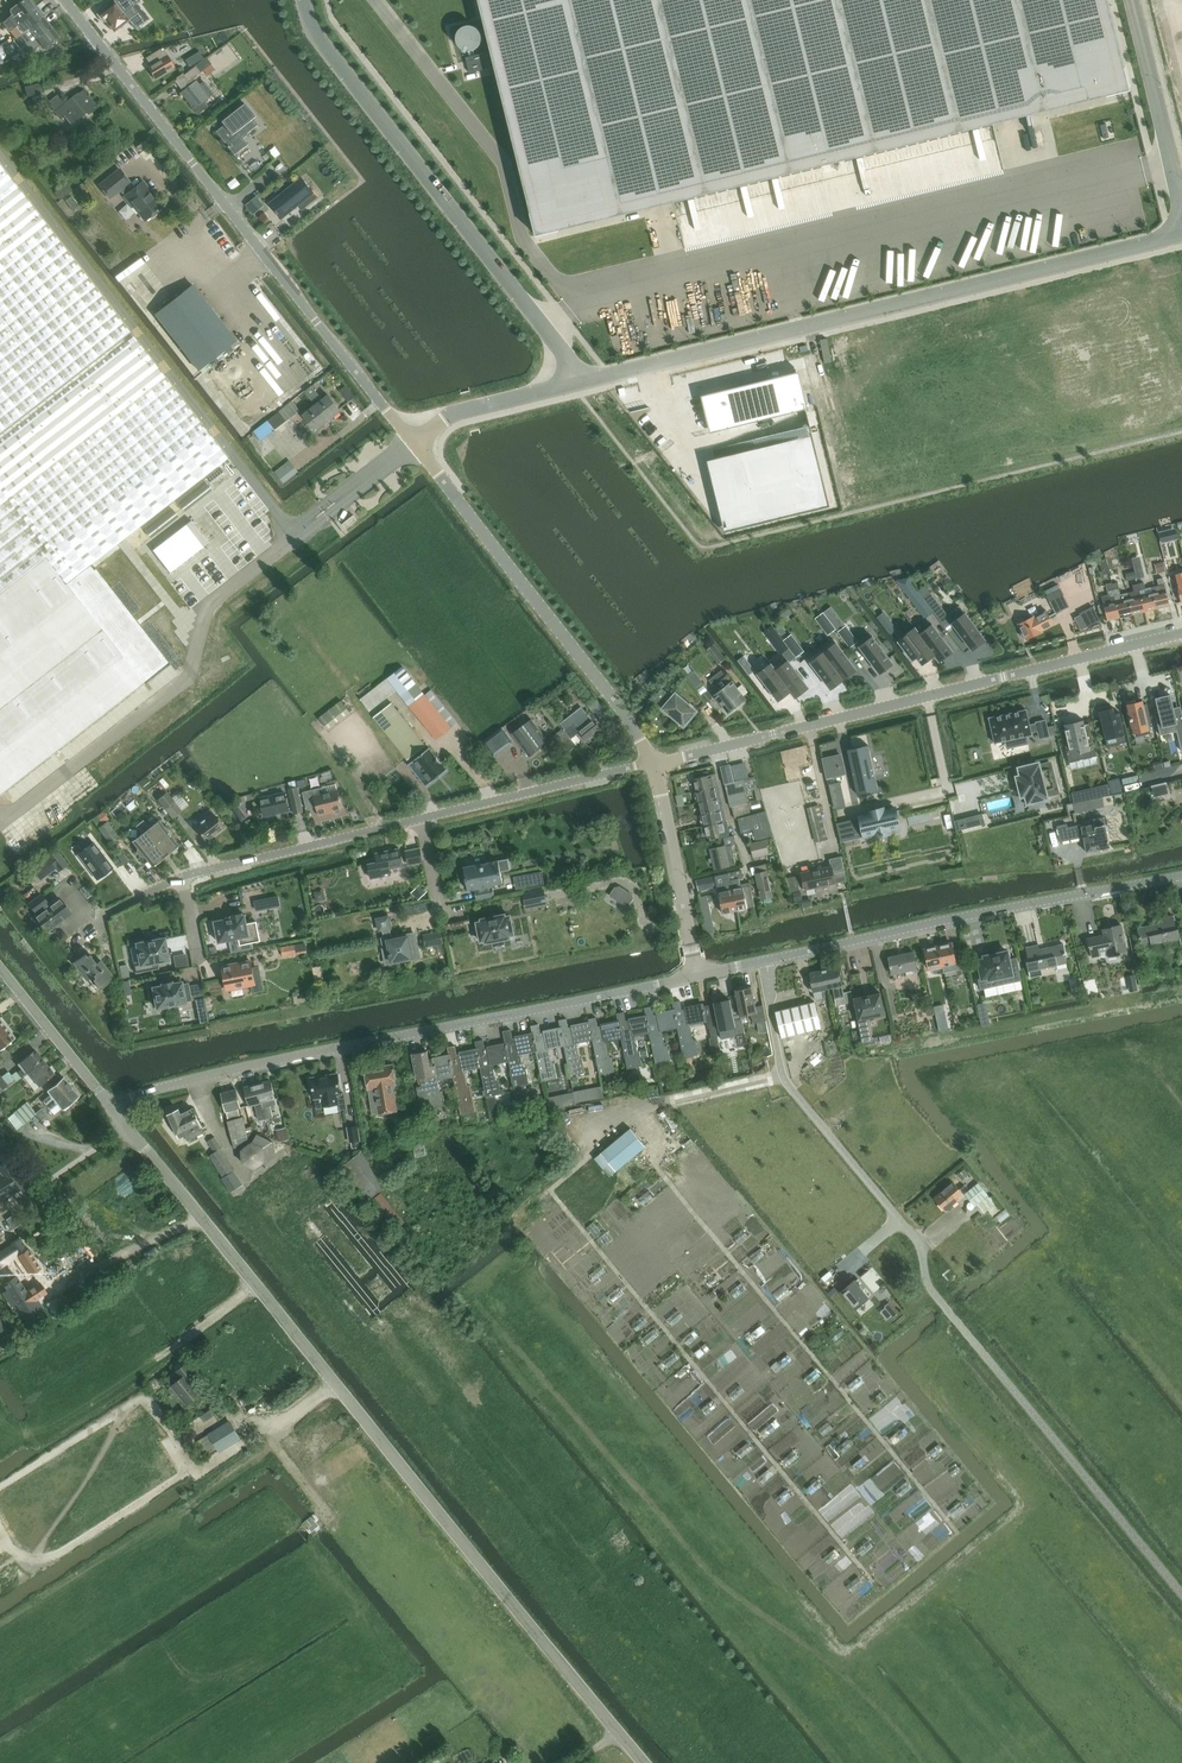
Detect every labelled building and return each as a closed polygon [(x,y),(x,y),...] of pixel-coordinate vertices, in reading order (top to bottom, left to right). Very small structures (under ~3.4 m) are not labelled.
[(36,8),(30,0),(25,0),(13,9),(16,13),(9,19),(6,15),(0,20),(3,24),(9,31),(21,19),(36,8)] [(537,236),(1130,91),(1108,0),(479,0),(537,236)] [(135,29),(144,22),(132,6),(122,13),(112,2),(99,13),(114,32),(128,21),(135,29)] [(44,18),(36,8),(21,19),(9,31),(7,33),(13,41),(16,39),(44,18)] [(16,39),(22,47),(28,43),(38,40),(53,29),(44,18),(16,39)] [(483,26),(465,25),(463,48),(482,49),(483,26)] [(28,43),(22,47),(28,55),(41,45),(45,49),(60,38),(53,29),(38,40),(28,43)] [(174,67),(167,56),(162,48),(146,58),(151,66),(148,68),(155,79),(174,67)] [(486,53),(466,58),(470,73),(490,68),(486,53)] [(193,77),(200,73),(211,64),(206,57),(195,66),(183,75),(183,74),(175,80),(181,88),(183,87),(185,89),(181,93),(194,110),(195,109),(198,114),(206,108),(202,104),(210,98),(209,97),(213,94),(204,82),(200,85),(196,81),(193,77)] [(188,59),(181,63),(186,70),(193,66),(188,59)] [(46,99),(44,93),(42,83),(25,87),(27,97),(32,96),(33,102),(46,99)] [(78,93),(64,104),(57,95),(47,103),(60,119),(64,116),(71,125),(88,112),(89,114),(98,108),(92,100),(91,101),(83,91),(79,94),(78,93)] [(210,109),(209,110),(210,111),(211,112),(212,112),(213,111),(214,111),(215,111),(216,111),(217,110),(217,109),(218,108),(218,107),(219,107),(219,106),(219,105),(219,104),(218,104),(217,103),(216,103),(215,104),(215,105),(214,105),(212,106),(212,107),(211,107),(211,108),(210,108),(210,109)] [(224,125),(215,131),(234,155),(247,145),(242,139),(247,135),(246,134),(257,125),(251,119),(254,116),(244,103),(232,113),(229,110),(219,118),(221,121),(221,122),(224,125)] [(1038,113),(1041,126),(1054,123),(1051,110),(1038,113)] [(1124,124),(1106,126),(1108,142),(1126,140),(1124,124)] [(144,142),(137,147),(140,152),(148,146),(144,142)] [(275,146),(269,151),(274,159),(281,154),(275,146)] [(1004,160),(1014,158),(1013,150),(1003,153),(1004,160)] [(169,663),(91,564),(227,458),(0,166),(0,794),(169,663)] [(124,196),(132,207),(133,206),(145,221),(162,208),(154,198),(155,197),(143,181),(131,191),(127,185),(130,183),(120,169),(99,186),(109,199),(120,190),(124,196)] [(235,178),(227,184),(232,190),(239,185),(235,178)] [(317,198),(313,193),(303,179),(271,205),(281,218),(298,204),(303,210),(317,198)] [(66,183),(54,193),(60,200),(72,190),(66,183)] [(257,196),(246,205),(253,215),(265,206),(257,196)] [(120,210),(127,218),(136,211),(128,203),(120,210)] [(143,268),(127,277),(134,288),(149,279),(143,268)] [(198,370),(236,341),(192,285),(154,315),(198,370)] [(707,395),(701,396),(711,433),(716,432),(806,410),(809,409),(800,372),(797,373),(707,395)] [(348,384),(341,390),(349,400),(356,395),(348,384)] [(315,405),(329,422),(341,412),(328,395),(322,399),(312,386),(305,392),(315,405)] [(251,431),(277,412),(267,399),(241,418),(251,431)] [(293,402),(268,421),(275,430),(300,411),(293,402)] [(329,422),(315,405),(303,415),(316,431),(329,422)] [(297,473),(289,462),(275,473),(284,483),(297,473)] [(221,470),(203,484),(211,494),(228,481),(221,470)] [(194,492),(177,506),(183,515),(201,500),(194,492)] [(159,516),(162,523),(177,515),(174,509),(159,516)] [(347,529),(358,520),(354,515),(343,524),(347,529)] [(191,520),(152,550),(170,574),(209,544),(191,520)] [(1178,527),(1160,532),(1162,539),(1180,535),(1178,527)] [(1163,555),(1167,571),(1180,568),(1175,552),(1163,555)] [(1115,572),(1105,574),(1108,584),(1117,582),(1115,572)] [(1158,586),(1152,587),(1157,609),(1170,606),(1163,578),(1157,580),(1158,586)] [(908,579),(897,581),(925,618),(933,612),(923,598),(918,591),(908,579)] [(1145,612),(1157,609),(1152,587),(1146,589),(1144,583),(1138,584),(1145,612)] [(1133,615),(1145,612),(1138,584),(1133,586),(1134,592),(1128,593),(1133,615)] [(1121,618),(1133,615),(1128,593),(1121,595),(1119,589),(1114,590),(1121,618)] [(1102,597),(1102,599),(1108,621),(1121,618),(1114,590),(1108,592),(1109,595),(1102,597)] [(1050,602),(1057,615),(1064,611),(1057,599),(1050,602)] [(943,619),(940,621),(946,628),(952,624),(972,650),(986,640),(966,614),(965,614),(960,606),(950,613),(943,619)] [(1083,630),(1101,620),(1093,606),(1075,616),(1083,630)] [(1025,638),(1026,640),(1042,633),(1041,631),(1054,625),(1047,611),(1035,618),(1034,616),(1025,621),(1023,617),(1016,620),(1019,624),(1018,624),(1022,632),(1021,634),(1023,638),(1025,638)] [(823,613),(816,619),(828,636),(836,629),(823,613)] [(884,613),(878,618),(891,634),(897,630),(884,613)] [(920,634),(920,635),(935,655),(939,662),(953,652),(933,625),(920,634)] [(846,626),(838,632),(850,648),(858,642),(846,626)] [(916,628),(902,638),(922,665),(935,655),(920,635),(920,634),(916,628)] [(792,635),(784,641),(796,657),(804,651),(792,635)] [(873,637),(860,647),(880,674),(893,664),(873,637)] [(833,638),(820,648),(844,680),(857,670),(833,638)] [(714,644),(708,650),(719,664),(726,659),(714,644)] [(820,648),(807,658),(831,689),(844,680),(820,648)] [(776,670),(776,671),(791,691),(791,692),(795,698),(809,688),(789,661),(776,670)] [(772,664),(758,674),(778,701),(791,692),(791,691),(776,671),(776,670),(772,664)] [(408,705),(424,694),(403,667),(388,679),(408,705)] [(692,677),(699,686),(704,682),(697,673),(692,677)] [(728,713),(746,699),(732,682),(727,676),(713,686),(718,692),(715,695),(728,713)] [(397,691),(387,679),(360,700),(369,712),(397,691)] [(452,727),(457,723),(458,722),(431,690),(425,695),(410,707),(436,740),(452,728),(452,727)] [(655,705),(659,701),(665,707),(664,709),(670,714),(670,713),(679,720),(677,722),(677,724),(677,725),(680,727),(681,727),(684,726),(696,711),(676,694),(672,698),(663,690),(651,699),(655,705)] [(708,691),(701,696),(707,704),(713,699),(708,691)] [(1155,710),(1161,735),(1177,732),(1181,751),(1181,714),(1175,716),(1170,695),(1156,699),(1158,709),(1155,710)] [(328,728),(353,714),(345,700),(320,714),(328,728)] [(1136,701),(1127,703),(1135,737),(1152,733),(1150,724),(1151,724),(1147,705),(1143,706),(1142,702),(1137,703),(1136,701)] [(408,760),(425,746),(392,704),(375,718),(408,760)] [(1113,708),(1099,711),(1107,746),(1126,742),(1119,712),(1115,714),(1113,708)] [(1026,710),(990,718),(995,743),(1016,738),(1018,746),(1029,744),(1027,736),(1032,735),(1031,733),(1038,731),(1040,739),(1050,737),(1046,720),(1036,722),(1036,724),(1030,725),(1026,710)] [(586,741),(601,729),(593,720),(592,721),(588,715),(577,724),(575,722),(564,730),(571,739),(580,733),(586,741)] [(543,744),(547,740),(532,720),(527,723),(512,734),(529,757),(544,746),(543,744)] [(1065,729),(1062,730),(1069,763),(1097,756),(1090,724),(1085,725),(1084,721),(1064,725),(1065,729)] [(502,728),(483,742),(494,757),(514,743),(502,728)] [(564,744),(570,740),(562,730),(557,735),(564,744)] [(837,738),(820,743),(824,757),(841,752),(837,738)] [(430,748),(414,760),(432,782),(447,770),(441,762),(436,756),(430,748)] [(869,748),(848,753),(857,792),(878,788),(869,748)] [(841,755),(822,759),(827,778),(845,774),(841,755)] [(1019,767),(1016,768),(1018,776),(1016,777),(1018,784),(1020,784),(1021,790),(1020,790),(1022,798),(1023,797),(1025,805),(1028,804),(1048,799),(1048,797),(1045,786),(1057,782),(1052,762),(1040,765),(1039,762),(1019,767)] [(726,784),(735,782),(731,769),(723,771),(722,771),(726,784)] [(694,779),(697,791),(718,786),(715,774),(709,776),(708,771),(695,774),(696,779),(694,779)] [(1136,776),(1122,779),(1124,785),(1137,782),(1136,776)] [(1120,778),(1108,781),(1111,795),(1123,792),(1120,778)] [(735,782),(726,784),(729,796),(736,794),(747,792),(744,781),(735,783),(735,782)] [(1151,787),(1154,797),(1168,793),(1165,783),(1151,787)] [(697,791),(699,802),(721,797),(718,786),(697,791)] [(317,807),(320,816),(329,814),(329,813),(335,811),(336,813),(340,812),(340,810),(342,809),(337,790),(325,793),(323,787),(303,793),(307,809),(317,807)] [(298,788),(290,789),(295,814),(303,812),(298,788)] [(157,799),(165,809),(174,802),(166,792),(157,799)] [(285,793),(260,798),(264,816),(289,811),(285,793)] [(731,807),(742,805),(739,793),(736,794),(729,796),(731,807)] [(1118,794),(1117,795),(1118,801),(1120,802),(1126,802),(1126,800),(1125,793),(1118,794)] [(138,797),(126,807),(130,812),(142,802),(138,797)] [(699,802),(702,813),(723,808),(721,797),(699,802)] [(174,802),(165,809),(172,818),(181,811),(174,802)] [(748,803),(742,805),(731,807),(732,807),(733,807),(736,819),(739,818),(748,816),(751,815),(752,815),(749,804),(748,804),(748,803)] [(807,808),(815,843),(828,840),(819,805),(807,808)] [(702,813),(705,825),(726,821),(723,808),(702,813)] [(206,842),(224,828),(209,809),(197,819),(199,822),(194,827),(206,842)] [(868,814),(859,816),(864,839),(873,837),(874,838),(890,835),(889,834),(899,832),(894,809),(884,811),(884,810),(868,813),(868,814)] [(769,811),(758,813),(762,829),(755,831),(757,839),(774,835),(769,811)] [(739,818),(743,833),(755,830),(751,815),(748,816),(739,818)] [(982,815),(958,821),(961,829),(984,823),(982,815)] [(1109,848),(1110,848),(1107,835),(1109,833),(1108,827),(1105,826),(1103,818),(1093,820),(1094,825),(1082,828),(1081,826),(1068,829),(1067,825),(1057,827),(1061,843),(1083,838),(1086,853),(1100,850),(1102,852),(1108,851),(1109,848)] [(139,823),(165,856),(178,845),(172,837),(172,832),(168,827),(164,827),(158,820),(149,827),(143,820),(139,823)] [(106,821),(97,828),(108,842),(117,835),(106,821)] [(726,821),(705,825),(708,838),(729,833),(726,821)] [(859,821),(838,826),(841,840),(862,835),(859,821)] [(165,856),(139,823),(135,826),(141,834),(132,841),(137,848),(137,852),(140,857),(145,857),(152,866),(165,856)] [(734,835),(724,838),(725,845),(710,849),(715,870),(737,865),(732,845),(736,844),(734,835)] [(769,855),(766,840),(751,843),(754,858),(769,855)] [(92,844),(77,855),(96,880),(111,868),(92,844)] [(31,869),(41,881),(56,869),(58,873),(69,864),(57,849),(46,857),(31,869)] [(390,869),(403,866),(400,849),(376,853),(378,862),(369,864),(371,878),(391,875),(390,869)] [(409,865),(423,863),(420,849),(406,851),(409,865)] [(831,866),(826,867),(802,872),(805,890),(847,881),(842,857),(829,859),(831,866)] [(476,865),(464,867),(469,891),(476,889),(476,890),(475,891),(477,900),(495,896),(493,887),(492,887),(492,886),(493,886),(493,885),(503,883),(499,861),(487,863),(488,864),(476,866),(476,865)] [(761,899),(773,897),(766,864),(754,867),(761,899)] [(742,871),(730,873),(731,880),(739,878),(744,877),(742,871)] [(520,876),(522,888),(544,884),(542,872),(520,876)] [(738,910),(733,890),(731,880),(730,873),(697,880),(699,889),(700,897),(718,893),(723,914),(738,910)] [(797,876),(787,878),(791,892),(800,890),(797,876)] [(741,885),(739,878),(731,880),(733,890),(738,910),(755,907),(750,883),(741,885)] [(415,889),(419,897),(427,893),(422,885),(415,889)] [(616,888),(610,896),(628,907),(634,900),(633,895),(621,887),(616,888)] [(543,890),(525,894),(527,905),(546,901),(543,890)] [(58,900),(50,906),(41,893),(27,903),(37,916),(36,917),(48,931),(69,914),(58,900)] [(255,901),(257,911),(270,909),(268,898),(255,901)] [(232,918),(215,921),(219,943),(248,937),(250,944),(261,941),(257,921),(247,923),(246,915),(244,915),(243,913),(232,916),(232,918)] [(478,937),(480,936),(481,941),(486,941),(486,943),(510,938),(509,936),(514,935),(510,916),(506,917),(505,915),(482,920),(482,922),(478,923),(479,928),(476,928),(478,937)] [(1170,948),(1181,945),(1180,939),(1181,938),(1179,929),(1177,930),(1173,915),(1160,919),(1161,923),(1138,929),(1142,948),(1168,941),(1170,948)] [(392,962),(413,957),(409,936),(394,939),(393,935),(392,936),(391,929),(391,928),(389,917),(377,919),(380,931),(383,930),(384,937),(381,938),(383,949),(389,948),(392,962)] [(1109,957),(1127,953),(1121,925),(1113,927),(1113,928),(1103,930),(1104,935),(1088,939),(1092,958),(1101,956),(1100,952),(1107,950),(1109,957)] [(423,934),(425,948),(445,944),(442,930),(423,934)] [(163,939),(137,944),(136,944),(136,945),(137,945),(140,964),(134,966),(136,973),(152,970),(151,963),(152,963),(157,962),(158,962),(167,960),(168,960),(168,959),(164,939),(164,938),(163,939)] [(960,949),(954,950),(952,943),(938,946),(942,966),(943,973),(964,968),(960,949)] [(1041,969),(1067,963),(1063,944),(1040,949),(1039,945),(1026,948),(1029,961),(1026,962),(1030,978),(1042,976),(1041,969)] [(283,957),(297,955),(295,945),(282,947),(283,957)] [(942,966),(938,946),(924,949),(928,969),(942,966)] [(997,978),(1013,975),(1008,951),(977,958),(984,988),(999,985),(997,978)] [(88,952),(73,963),(86,981),(91,977),(100,989),(115,978),(101,960),(96,963),(88,952)] [(892,974),(917,969),(914,952),(888,957),(892,974)] [(228,990),(256,985),(254,978),(261,977),(259,967),(252,968),(251,961),(223,967),(228,990)] [(127,965),(120,966),(122,979),(129,978),(127,965)] [(824,970),(828,988),(832,988),(836,1006),(854,1002),(852,991),(844,993),(838,967),(824,970)] [(828,988),(824,970),(810,973),(813,984),(811,984),(809,987),(810,990),(812,992),(813,992),(815,1000),(822,999),(820,990),(828,988)] [(162,984),(162,986),(154,988),(154,987),(153,988),(153,989),(157,1007),(156,1007),(157,1008),(158,1008),(157,1008),(184,1002),(184,1003),(185,1002),(192,1001),(188,983),(181,985),(181,983),(181,982),(180,982),(180,983),(171,984),(171,982),(162,984)] [(763,1005),(756,1006),(752,986),(736,990),(741,1016),(751,1014),(754,1023),(767,1020),(763,1005)] [(854,999),(855,999),(862,1040),(870,1039),(866,1018),(884,1014),(880,994),(880,993),(871,995),(863,996),(863,997),(855,998),(854,998),(854,999)] [(674,1010),(678,1027),(684,1058),(699,1054),(696,1039),(693,1040),(690,1024),(707,1021),(711,1038),(718,1036),(711,1004),(704,1006),(704,1004),(685,1008),(685,1010),(683,1011),(681,1000),(672,1002),(674,1010)] [(720,1030),(729,1028),(733,1036),(745,1034),(742,1018),(734,1019),(731,1000),(714,1003),(720,1030)] [(982,1025),(990,1025),(988,1001),(980,1002),(982,1025)] [(776,1012),(780,1030),(782,1037),(821,1028),(815,1003),(776,1012)] [(646,1016),(650,1032),(656,1063),(671,1060),(668,1045),(665,1046),(662,1030),(678,1027),(674,1010),(657,1013),(657,1016),(655,1016),(653,1006),(644,1008),(646,1016)] [(952,1009),(938,1012),(941,1024),(954,1021),(952,1009)] [(618,1021),(622,1038),(628,1069),(643,1066),(640,1051),(637,1051),(634,1036),(650,1032),(646,1016),(629,1019),(629,1021),(627,1022),(625,1012),(617,1013),(618,1021)] [(589,1022),(593,1039),(600,1075),(615,1072),(612,1057),(609,1057),(606,1041),(622,1038),(618,1021),(602,1025),(602,1027),(599,1028),(597,1017),(589,1019),(589,1022)] [(593,1039),(589,1022),(572,1026),(572,1028),(569,1029),(567,1018),(559,1020),(561,1028),(564,1045),(570,1076),(585,1072),(582,1058),(580,1058),(576,1042),(593,1039)] [(14,1038),(0,1019),(0,1049),(14,1038)] [(533,1034),(536,1050),(542,1081),(557,1078),(554,1063),(552,1064),(549,1048),(564,1045),(561,1028),(543,1031),(544,1033),(541,1034),(539,1024),(531,1026),(533,1034)] [(506,1044),(509,1060),(514,1087),(530,1084),(527,1069),(524,1069),(521,1053),(536,1050),(533,1034),(515,1037),(516,1039),(513,1040),(511,1029),(503,1031),(506,1044)] [(477,1050),(481,1066),(486,1097),(502,1094),(499,1079),(496,1080),(493,1064),(509,1060),(506,1044),(487,1047),(488,1050),(485,1050),(484,1040),(475,1041),(477,1050)] [(449,1055),(453,1078),(458,1103),(460,1102),(462,1119),(464,1119),(465,1124),(468,1124),(467,1118),(469,1118),(466,1101),(474,1100),(471,1085),(468,1085),(465,1069),(481,1066),(477,1050),(460,1053),(460,1055),(458,1055),(456,1045),(447,1047),(449,1055)] [(35,1050),(18,1064),(22,1069),(18,1073),(22,1078),(28,1073),(44,1060),(35,1050)] [(438,1081),(453,1078),(449,1055),(429,1059),(428,1052),(413,1054),(412,1054),(417,1079),(420,1078),(422,1086),(417,1087),(422,1112),(432,1110),(431,1108),(446,1105),(443,1091),(440,1091),(438,1081)] [(823,1058),(810,1069),(815,1075),(828,1065),(823,1058)] [(44,1060),(28,1073),(39,1087),(55,1074),(44,1060)] [(366,1069),(368,1080),(372,1114),(378,1113),(379,1114),(396,1112),(395,1101),(391,1076),(393,1076),(392,1065),(366,1069)] [(9,1072),(1,1078),(0,1076),(0,1092),(8,1087),(6,1085),(14,1079),(9,1072)] [(338,1074),(311,1078),(315,1098),(322,1097),(323,1107),(339,1104),(337,1095),(341,1094),(338,1074)] [(79,1096),(64,1078),(47,1091),(50,1095),(57,1104),(62,1110),(69,1104),(79,1096)] [(258,1083),(266,1119),(273,1117),(270,1101),(276,1099),(271,1080),(258,1083)] [(266,1119),(258,1083),(245,1087),(250,1106),(256,1105),(259,1120),(266,1119)] [(227,1112),(229,1121),(241,1118),(239,1109),(241,1108),(236,1089),(222,1093),(227,1112)] [(549,1109),(576,1104),(574,1092),(546,1098),(549,1109)] [(28,1102),(17,1111),(27,1122),(37,1114),(42,1121),(47,1116),(41,1109),(36,1113),(34,1110),(48,1100),(54,1107),(57,1104),(50,1095),(46,1098),(43,1094),(30,1105),(28,1102)] [(193,1133),(196,1138),(205,1133),(202,1128),(203,1128),(193,1108),(182,1114),(181,1114),(191,1133),(193,1133)] [(181,1114),(182,1114),(180,1109),(169,1115),(180,1139),(186,1136),(188,1141),(196,1138),(193,1133),(191,1133),(181,1114)] [(17,1111),(3,1122),(12,1134),(27,1122),(17,1111)] [(228,1121),(232,1139),(248,1135),(246,1128),(243,1117),(241,1118),(229,1121),(228,1121)] [(37,1124),(40,1129),(45,1126),(41,1120),(37,1124)] [(246,1128),(248,1135),(249,1139),(255,1137),(252,1126),(246,1128)] [(348,1128),(350,1142),(360,1140),(357,1126),(348,1128)] [(289,1139),(287,1131),(286,1127),(277,1129),(278,1133),(280,1142),(289,1139)] [(616,1171),(640,1151),(646,1146),(631,1128),(601,1153),(616,1171)] [(257,1134),(252,1143),(242,1151),(244,1163),(255,1168),(274,1154),(273,1142),(257,1134)] [(248,1135),(232,1139),(235,1148),(250,1144),(249,1139),(248,1135)] [(208,1141),(215,1152),(220,1149),(223,1148),(215,1137),(208,1141)] [(0,1150),(0,1154),(3,1158),(12,1152),(5,1140),(0,1143),(3,1148),(0,1150)] [(209,1156),(224,1177),(234,1171),(220,1149),(215,1152),(209,1156)] [(368,1201),(383,1189),(363,1150),(341,1167),(368,1201)] [(8,1160),(0,1166),(0,1202),(4,1203),(8,1200),(9,1196),(25,1185),(8,1160)] [(222,1179),(231,1192),(243,1184),(234,1171),(224,1177),(222,1179)] [(947,1272),(1001,1226),(998,1223),(1008,1214),(991,1194),(979,1181),(966,1193),(976,1205),(961,1218),(965,1223),(931,1253),(947,1272)] [(957,1199),(964,1193),(953,1181),(934,1198),(945,1211),(958,1200),(957,1199)] [(247,1191),(235,1199),(244,1213),(245,1215),(258,1207),(256,1204),(247,1191)] [(382,1193),(372,1201),(395,1229),(405,1221),(382,1193)] [(661,1216),(673,1208),(670,1203),(658,1210),(661,1216)] [(684,1224),(669,1235),(673,1241),(689,1231),(684,1224)] [(0,1254),(0,1276),(5,1284),(4,1284),(25,1316),(37,1308),(34,1302),(47,1293),(46,1291),(45,1289),(44,1286),(42,1286),(40,1283),(24,1294),(18,1284),(21,1282),(17,1276),(15,1277),(6,1264),(19,1256),(31,1275),(42,1268),(29,1249),(28,1250),(21,1238),(11,1244),(12,1246),(0,1254)] [(856,1308),(869,1297),(855,1280),(842,1291),(856,1308)] [(56,1298),(46,1304),(55,1319),(66,1313),(56,1298)] [(889,1300),(878,1308),(888,1320),(899,1312),(889,1300)] [(202,1393),(191,1379),(198,1374),(189,1362),(181,1369),(177,1364),(172,1367),(182,1379),(173,1386),(188,1404),(202,1393)] [(230,1422),(210,1435),(220,1451),(240,1438),(230,1422)] [(442,1760),(440,1758),(448,1752),(446,1748),(422,1762),(437,1762),(442,1760)]
